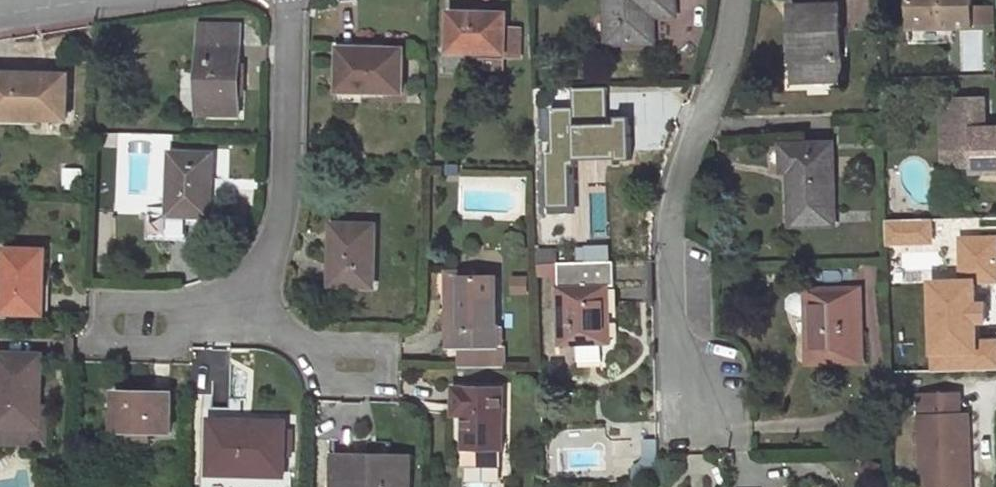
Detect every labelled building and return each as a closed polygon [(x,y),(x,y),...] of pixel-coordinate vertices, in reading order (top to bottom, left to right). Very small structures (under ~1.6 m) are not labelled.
[(676,0),(606,0),(607,43),(653,41),(653,15),(676,14),(676,0)] [(910,29),(972,28),(971,0),(910,0),(910,29)] [(840,6),(836,7),(803,8),(793,8),(796,79),(842,78),(840,6)] [(506,53),(507,26),(508,13),(452,12),(451,48),(474,49),(474,52),(506,53)] [(200,45),(241,46),(241,23),(200,22),(200,45)] [(521,26),(507,26),(506,53),(474,52),(474,70),(507,69),(519,69),(521,26)] [(240,114),(241,46),(200,45),(199,113),(240,114)] [(404,50),(366,50),(366,57),(343,57),(342,90),(403,90),(404,50)] [(506,82),(507,69),(474,70),(473,82),(506,82)] [(67,117),(68,76),(0,73),(0,107),(28,108),(28,115),(67,117)] [(943,100),(943,150),(973,150),(974,166),(974,173),(995,172),(995,129),(985,129),(985,100),(943,100)] [(28,115),(28,108),(0,107),(0,114),(28,115)] [(596,141),(608,141),(607,108),(556,109),(559,194),(598,192),(596,155),(596,141)] [(609,153),(608,141),(596,141),(596,155),(609,153)] [(835,224),(833,145),(782,146),(783,170),(789,171),(791,225),(835,224)] [(943,150),(944,167),(974,166),(973,150),(943,150)] [(214,153),(171,153),(169,215),(210,217),(211,178),(214,176),(214,153)] [(375,226),(334,226),(333,284),(375,284),(375,226)] [(46,250),(6,249),(4,311),(44,312),(46,250)] [(614,261),(559,263),(559,286),(561,343),(578,342),(602,341),(611,341),(610,302),(610,286),(615,286),(614,261)] [(559,263),(540,263),(540,277),(553,276),(553,286),(559,286),(559,263)] [(475,272),(454,272),(453,347),(461,347),(460,366),(504,367),(503,347),(497,347),(497,278),(475,278),(475,272)] [(976,282),(931,284),(934,344),(977,343),(976,282)] [(809,363),(862,362),(859,289),(807,291),(809,363)] [(602,341),(578,342),(579,361),(603,361),(602,341)] [(0,354),(0,425),(41,426),(41,403),(43,355),(0,354)] [(500,448),(502,448),(503,389),(455,388),(455,407),(466,407),(466,415),(465,448),(500,448)] [(172,394),(116,393),(115,432),(151,433),(171,434),(172,394)] [(963,464),(970,464),(968,417),(962,418),(960,396),(920,398),(924,486),(963,486),(963,464)] [(41,403),(41,426),(0,425),(0,429),(0,442),(49,444),(50,403),(41,403)] [(215,420),(215,409),(202,409),(200,481),(211,481),(211,473),(284,475),(284,422),(230,421),(215,420)] [(230,410),(215,409),(215,420),(230,421),(230,410)] [(115,432),(115,441),(150,442),(151,433),(115,432)] [(658,453),(658,440),(645,440),(645,455),(643,462),(636,466),(636,480),(640,478),(651,471),(655,464),(658,458),(658,455),(658,453)] [(500,448),(465,448),(465,465),(500,466),(500,448)] [(409,457),(336,455),(335,486),(408,486),(409,457)]
